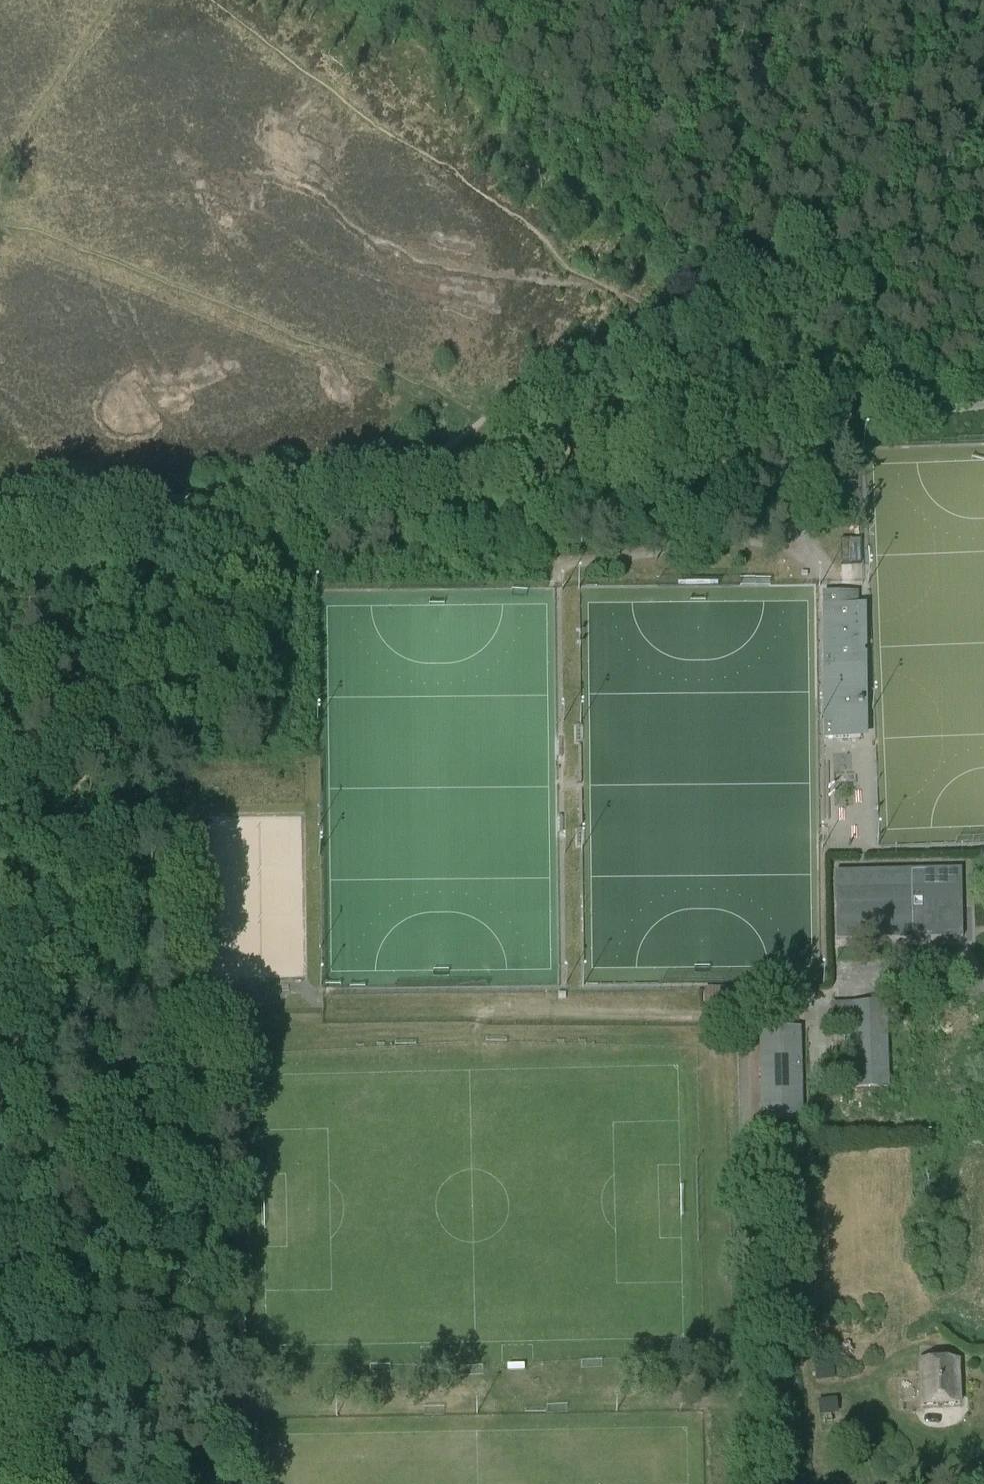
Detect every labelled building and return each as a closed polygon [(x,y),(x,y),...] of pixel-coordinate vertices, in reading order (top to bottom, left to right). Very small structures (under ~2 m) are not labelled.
[(824,605),(825,739),(861,738),(860,721),(862,710),(862,698),(860,687),(859,605),(846,605),(846,598),(825,599),(825,605),(824,605)] [(960,875),(912,876),(912,870),(836,871),(837,940),(913,938),(913,932),(962,931),(962,937),(963,937),(961,869),(960,869),(960,875)] [(703,1008),(737,1008),(745,1008),(744,990),(703,990),(703,992),(703,1008)] [(853,1005),(832,1006),(832,1019),(853,1018),(856,1088),(887,1087),(885,1003),(853,1004),(853,1005)] [(760,1029),(762,1121),(802,1120),(800,1028),(760,1029)] [(816,1377),(834,1377),(833,1355),(815,1356),(816,1377)] [(920,1363),(921,1406),(960,1404),(958,1361),(920,1363)] [(819,1398),(820,1426),(843,1425),(842,1397),(819,1398)]
